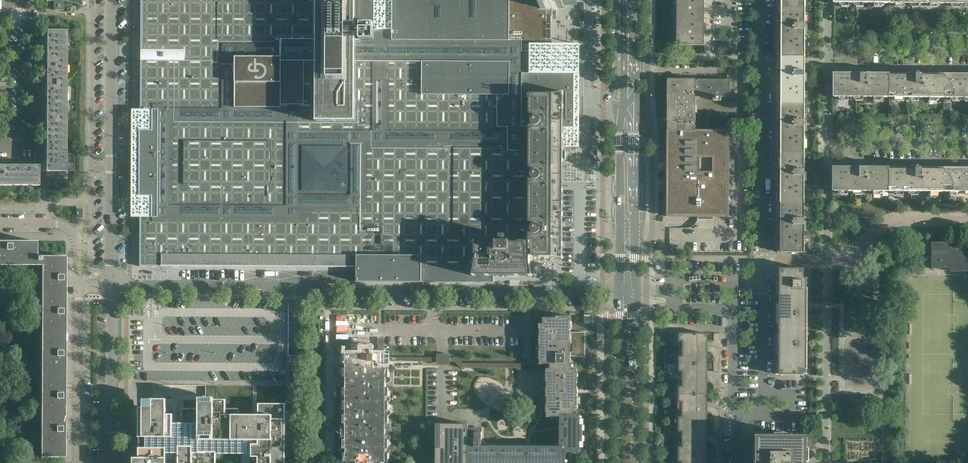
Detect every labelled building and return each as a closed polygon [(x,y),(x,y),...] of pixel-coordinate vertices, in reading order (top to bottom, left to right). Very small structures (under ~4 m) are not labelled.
[(527,97),(527,96),(571,96),(575,96),(575,73),(530,73),(530,68),(532,67),(533,67),(534,66),(535,65),(535,64),(535,62),(535,61),(534,60),(533,59),(532,58),(531,58),(531,52),(552,53),(553,10),(553,8),(553,4),(552,4),(552,3),(551,3),(548,2),(545,1),(543,0),(390,0),(390,8),(390,19),(390,29),(387,29),(387,28),(386,27),(386,26),(384,25),(383,25),(382,25),(381,25),(379,25),(378,26),(378,28),(377,29),(375,29),(375,15),(375,8),(375,0),(142,0),(142,6),(141,6),(141,7),(142,7),(142,17),(141,17),(141,18),(142,18),(142,28),(141,28),(141,29),(142,29),(142,39),(141,39),(142,39),(142,49),(141,49),(141,50),(142,50),(142,51),(142,60),(141,60),(141,61),(141,71),(141,72),(141,82),(141,83),(141,93),(141,103),(141,104),(141,114),(141,116),(142,116),(153,116),(153,117),(153,118),(152,118),(151,118),(150,119),(149,120),(148,121),(148,122),(148,124),(148,125),(149,126),(150,127),(151,128),(152,128),(152,129),(152,130),(140,130),(140,148),(139,148),(139,175),(139,196),(152,196),(152,197),(152,198),(151,199),(150,199),(149,199),(149,200),(148,200),(148,201),(147,201),(147,202),(147,203),(147,204),(147,205),(148,206),(148,207),(149,207),(149,208),(150,208),(151,208),(152,208),(152,210),(152,211),(142,211),(142,210),(140,210),(140,212),(141,212),(141,222),(140,222),(140,223),(141,223),(140,233),(140,243),(140,244),(140,254),(140,255),(140,265),(140,267),(142,267),(142,266),(143,266),(151,266),(151,267),(152,267),(152,266),(162,266),(162,267),(163,267),(163,266),(173,266),(173,267),(174,267),(174,266),(184,266),(184,267),(185,267),(185,266),(195,266),(195,267),(195,266),(205,267),(206,267),(216,267),(351,268),(357,268),(357,270),(357,281),(356,281),(356,282),(400,283),(422,283),(494,283),(494,276),(507,277),(518,277),(532,277),(532,275),(530,265),(530,257),(551,257),(563,260),(563,256),(563,247),(563,245),(563,236),(563,235),(563,225),(563,224),(563,214),(563,213),(563,182),(563,181),(563,171),(563,170),(563,161),(563,159),(563,153),(563,150),(563,148),(553,148),(553,149),(552,149),(552,148),(550,148),(531,148),(530,148),(530,143),(531,143),(532,143),(533,142),(534,141),(535,140),(535,139),(535,137),(535,136),(534,135),(533,134),(532,133),(530,133),(530,128),(574,129),(574,116),(527,116),(527,115),(527,97)] [(535,4),(541,4),(541,7),(541,10),(546,10),(558,10),(564,10),(564,7),(564,4),(569,4),(569,0),(535,0),(535,4)] [(704,0),(679,0),(679,5),(677,5),(677,12),(679,12),(679,20),(704,20),(704,0)] [(805,82),(806,82),(807,82),(807,74),(806,74),(806,75),(805,75),(805,34),(806,34),(806,35),(807,35),(807,27),(805,27),(806,0),(782,0),(781,27),(779,27),(779,43),(781,43),(781,74),(779,74),(779,90),(781,90),(781,124),(779,124),(778,139),(781,139),(781,173),(778,173),(778,189),(781,189),(780,223),(778,223),(778,238),(780,238),(780,253),(804,253),(804,230),(806,230),(806,222),(806,223),(804,223),(805,180),(806,180),(806,181),(807,181),(807,173),(806,173),(806,174),(805,174),(805,131),(806,131),(807,131),(807,123),(806,123),(806,124),(805,124),(805,82)] [(63,10),(63,2),(54,2),(54,10),(63,10)] [(704,45),(704,20),(679,20),(679,29),(677,29),(677,36),(679,36),(679,44),(677,44),(677,45),(704,45)] [(66,172),(66,84),(67,31),(46,30),(46,172),(66,172)] [(889,98),(889,74),(863,74),(863,72),(864,72),(856,72),(856,74),(833,73),(833,97),(889,98)] [(945,98),(945,74),(919,74),(919,73),(919,72),(911,72),(911,73),(912,73),(912,74),(889,74),(889,98),(945,98)] [(945,74),(945,98),(967,98),(967,74),(945,74)] [(663,182),(663,190),(667,190),(667,217),(729,217),(729,132),(729,131),(695,131),(696,98),(713,98),(713,101),(721,101),(721,98),(729,98),(729,80),(697,79),(697,80),(696,80),(696,79),(668,79),(667,182),(663,182)] [(39,166),(0,165),(0,185),(39,186),(39,166)] [(889,192),(889,168),(863,168),(863,166),(855,165),(855,166),(856,166),(856,168),(833,167),(833,191),(889,192)] [(944,192),(945,168),(918,168),(918,167),(919,167),(919,166),(911,166),(911,167),(911,168),(889,168),(889,192),(944,192)] [(945,168),(944,192),(967,192),(967,168),(945,168)] [(65,352),(66,257),(36,257),(37,242),(0,241),(0,265),(41,266),(41,457),(65,457),(65,352)] [(950,247),(950,242),(932,242),(932,269),(950,269),(950,266),(967,266),(967,247),(950,247)] [(804,369),(804,314),(804,289),(807,289),(807,288),(807,279),(807,278),(804,278),(804,269),(780,269),(780,375),(804,375),(804,374),(807,374),(807,373),(806,369),(807,369),(804,369)] [(584,315),(584,323),(594,323),(594,315),(584,315)] [(388,361),(437,362),(437,365),(443,366),(450,366),(450,362),(455,362),(461,368),(507,368),(517,368),(517,370),(546,370),(547,417),(559,417),(559,428),(559,446),(528,446),(482,446),(482,432),(481,432),(481,433),(468,433),(468,425),(440,424),(440,448),(436,448),(436,462),(565,462),(566,453),(580,453),(580,442),(582,442),(583,425),(580,425),(580,414),(574,414),(574,410),(577,410),(578,405),(577,405),(577,398),(578,398),(578,389),(577,389),(577,382),(578,382),(578,374),(577,374),(577,370),(572,369),(572,364),(571,364),(571,356),(585,356),(585,332),(571,332),(571,321),(570,321),(570,317),(556,317),(556,318),(543,318),(543,324),(539,324),(540,364),(527,364),(463,364),(457,358),(450,358),(450,354),(443,354),(437,354),(437,358),(387,357),(384,355),(384,339),(378,339),(378,355),(370,355),(370,350),(363,350),(363,355),(343,355),(343,378),(346,378),(346,382),(345,382),(345,388),(343,388),(343,397),(346,397),(346,402),(343,402),(343,411),(345,411),(345,415),(343,415),(343,424),(345,424),(345,440),(343,440),(343,449),(345,449),(345,453),(342,453),(342,462),(361,462),(368,462),(388,462),(388,454),(385,454),(385,449),(388,449),(388,440),(385,440),(385,424),(388,424),(388,415),(385,415),(385,411),(388,411),(388,402),(385,402),(386,397),(388,397),(388,388),(386,388),(386,378),(388,378),(388,367),(388,361)] [(707,352),(707,346),(707,334),(680,334),(680,364),(707,364),(707,352)] [(720,372),(720,357),(720,356),(720,355),(719,353),(719,352),(718,351),(717,350),(717,349),(716,349),(715,348),(714,347),(712,346),(711,346),(710,346),(709,346),(707,346),(707,352),(708,352),(709,352),(710,352),(711,353),(712,353),(713,354),(713,355),(713,356),(714,356),(714,357),(714,358),(714,372),(720,372)] [(707,382),(707,376),(707,364),(680,364),(680,394),(707,394),(707,382)] [(720,402),(720,387),(720,386),(719,385),(719,383),(719,382),(718,381),(717,380),(716,379),(714,377),(713,377),(711,376),(710,376),(709,376),(707,376),(707,382),(708,382),(709,382),(710,382),(711,383),(712,383),(712,384),(713,385),(713,386),(714,387),(714,402),(720,402)] [(286,416),(286,386),(206,385),(206,396),(171,396),(171,399),(153,399),(153,400),(140,400),(139,458),(134,458),(134,462),(286,462),(286,416)] [(707,412),(707,406),(707,394),(680,394),(679,424),(707,424),(707,412)] [(719,432),(720,418),(719,416),(719,415),(719,414),(718,413),(718,412),(717,411),(716,410),(716,409),(715,408),(714,408),(713,407),(712,407),(710,406),(709,406),(707,406),(707,412),(708,412),(709,412),(710,412),(711,413),(712,414),(712,415),(713,415),(713,416),(713,417),(714,418),(713,432),(719,432)] [(706,442),(706,436),(707,424),(679,424),(679,454),(706,454),(706,442)] [(719,462),(719,448),(719,447),(719,445),(719,444),(718,443),(718,442),(717,441),(716,440),(716,439),(715,438),(714,438),(713,437),(711,437),(710,436),(709,436),(708,436),(706,436),(706,442),(708,442),(709,442),(710,443),(711,443),(712,444),(712,445),(713,445),(713,446),(713,447),(713,462),(719,462)] [(805,438),(757,438),(757,462),(805,462),(805,438)] [(706,454),(679,454),(679,462),(706,462),(706,454)]
